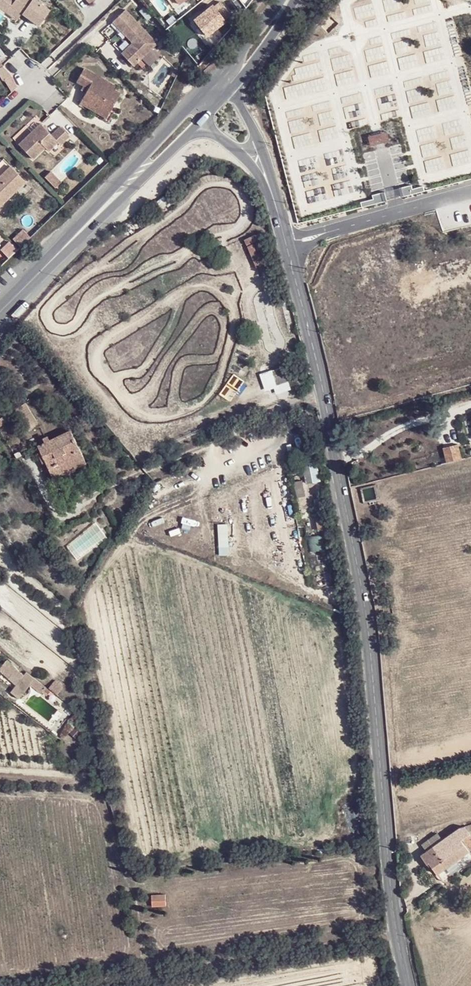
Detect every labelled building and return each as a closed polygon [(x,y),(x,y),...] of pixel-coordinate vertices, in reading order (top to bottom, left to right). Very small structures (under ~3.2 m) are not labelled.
[(5,13),(11,6),(23,15),(35,23),(46,7),(37,0),(0,0),(0,9),(5,13)] [(190,0),(170,0),(177,9),(190,0)] [(23,15),(11,6),(5,13),(18,23),(23,15)] [(157,43),(124,10),(110,22),(132,44),(121,54),(133,67),(157,43)] [(116,87),(84,67),(77,80),(81,83),(86,86),(80,95),(78,98),(96,109),(99,104),(110,111),(121,93),(114,89),(116,87)] [(75,91),(80,95),(86,86),(81,83),(75,91)] [(96,109),(78,98),(75,104),(103,121),(110,111),(99,104),(96,109)] [(61,145),(69,137),(59,127),(51,135),(41,124),(21,144),(34,158),(45,148),(49,152),(59,142),(61,145)] [(24,181),(7,165),(0,172),(0,204),(24,181)] [(282,364),(258,373),(266,394),(290,385),(282,364)] [(74,469),(84,465),(70,433),(38,447),(52,479),(63,474),(63,476),(75,472),(74,469)] [(438,450),(441,465),(451,463),(447,448),(438,450)] [(304,464),(309,482),(320,479),(316,461),(304,464)] [(229,553),(227,522),(216,522),(218,554),(229,553)] [(33,680),(25,674),(22,678),(6,665),(0,672),(0,675),(15,687),(9,694),(17,700),(28,686),(33,680)] [(45,690),(33,680),(28,686),(40,696),(45,690)] [(468,833),(465,828),(462,829),(442,842),(426,854),(420,859),(426,866),(429,865),(438,877),(470,850),(470,837),(468,833)] [(426,854),(442,842),(437,835),(422,847),(426,854)] [(151,895),(151,907),(166,906),(166,894),(151,895)]
